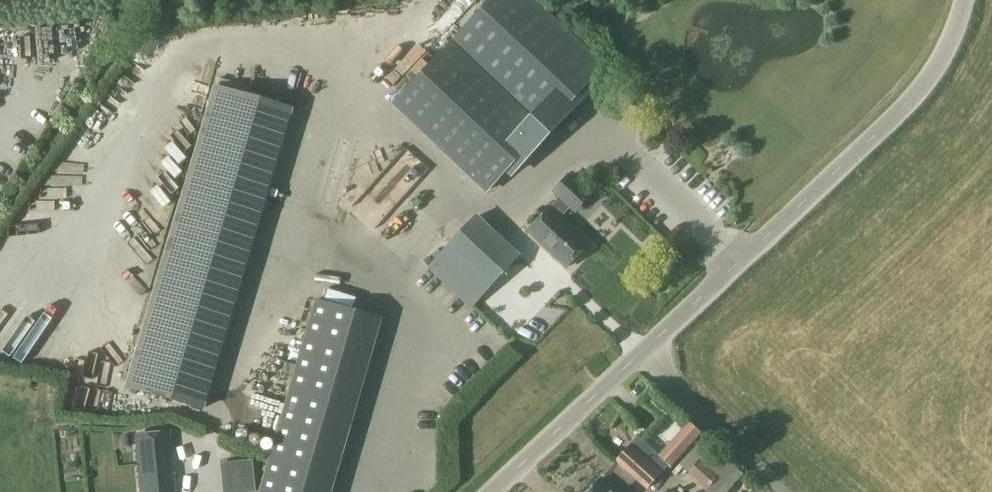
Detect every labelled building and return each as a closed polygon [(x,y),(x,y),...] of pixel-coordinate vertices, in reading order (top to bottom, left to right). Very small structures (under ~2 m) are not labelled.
[(532,0),(487,0),(395,99),(490,188),(603,66),(532,0)] [(599,33),(615,19),(608,11),(592,25),(599,33)] [(284,109),(216,88),(128,386),(196,406),(284,109)] [(345,203),(366,224),(398,193),(387,181),(396,172),(386,162),(345,203)] [(572,208),(588,192),(570,175),(555,191),(562,198),(552,209),(551,208),(530,231),(568,267),(589,244),(560,217),(570,206),(572,208)] [(160,189),(157,204),(168,206),(171,192),(160,189)] [(472,308),(520,257),(478,217),(430,268),(472,308)] [(679,253),(690,244),(681,234),(670,242),(679,253)] [(648,241),(648,244),(649,248),(653,250),(656,249),(658,246),(659,243),(657,239),(655,238),(651,239),(648,241)] [(377,318),(314,300),(258,491),(326,491),(377,318)] [(658,413),(643,429),(656,441),(679,415),(644,383),(636,393),(658,413)] [(663,471),(662,471),(669,464),(671,466),(702,433),(690,422),(659,455),(640,437),(633,445),(618,461),(648,488),(663,471)] [(747,470),(710,434),(684,463),(715,491),(727,491),(747,470)] [(138,438),(144,491),(173,491),(167,436),(138,438)] [(601,477),(588,491),(618,491),(601,477)]
